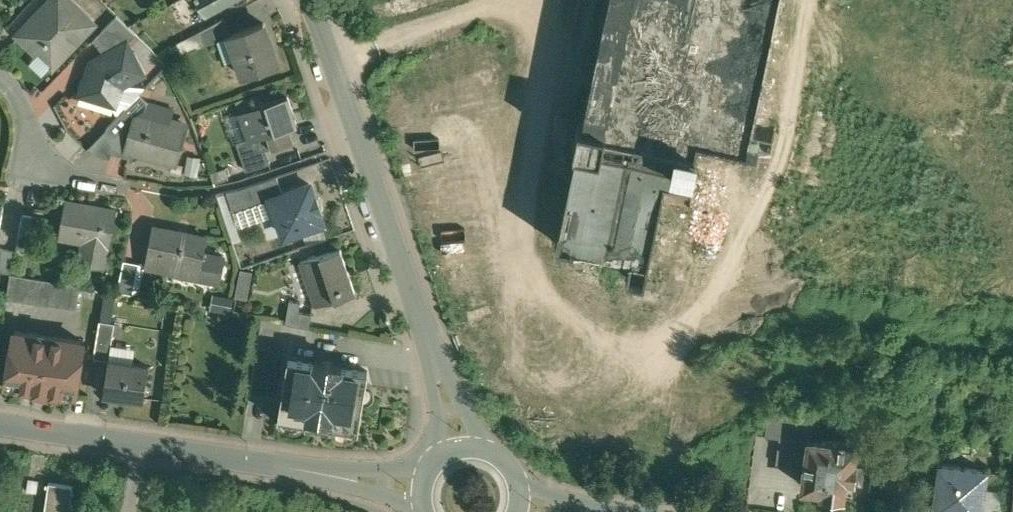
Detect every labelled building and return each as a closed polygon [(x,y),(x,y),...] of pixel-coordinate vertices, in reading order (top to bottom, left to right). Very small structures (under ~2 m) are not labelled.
[(20,30),(54,62),(93,20),(72,0),(48,0),(20,30)] [(805,0),(604,0),(590,70),(594,71),(584,118),(580,118),(579,123),(578,125),(579,125),(576,136),(575,138),(576,138),(575,143),(578,144),(562,221),(561,220),(557,238),(575,242),(575,241),(631,253),(628,271),(643,274),(664,171),(691,177),(701,130),(774,145),(805,0)] [(118,12),(94,36),(105,51),(128,40),(137,31),(118,12)] [(225,15),(200,29),(205,44),(231,35),(231,33),(232,33),(225,15)] [(232,33),(231,33),(231,35),(247,76),(280,64),(264,21),(232,33)] [(105,51),(92,57),(82,90),(105,97),(107,92),(118,96),(122,83),(145,71),(128,40),(105,51)] [(291,95),(242,112),(250,136),(251,138),(270,132),(293,125),(300,122),(291,95)] [(149,100),(144,117),(135,115),(133,122),(128,120),(115,133),(97,151),(110,155),(113,141),(132,147),(132,149),(176,160),(186,123),(170,119),(173,107),(149,100)] [(108,125),(90,144),(97,151),(115,133),(108,125)] [(293,125),(270,132),(274,145),(297,138),(293,125)] [(270,132),(251,138),(250,136),(238,140),(246,167),(272,158),(268,147),(274,145),(270,132)] [(278,172),(243,184),(228,188),(234,208),(273,195),(273,193),(284,189),(278,172)] [(284,189),(273,193),(273,195),(286,231),(324,218),(311,180),(284,189)] [(116,207),(65,197),(59,230),(86,235),(81,258),(102,262),(106,240),(109,240),(116,207)] [(34,211),(24,209),(20,229),(30,231),(34,211)] [(208,234),(154,224),(146,262),(203,274),(203,273),(221,277),(225,258),(226,253),(205,249),(208,234)] [(0,242),(0,266),(12,269),(17,245),(0,242)] [(341,245),(300,258),(314,301),(355,287),(341,245)] [(140,260),(125,257),(118,288),(134,291),(140,260)] [(242,265),(237,292),(249,294),(254,267),(242,265)] [(82,282),(12,269),(8,294),(78,305),(82,282)] [(303,297),(291,295),(286,319),(308,323),(311,308),(301,306),(303,297)] [(116,318),(101,316),(96,348),(111,350),(116,318)] [(85,338),(16,327),(7,379),(8,379),(9,376),(19,378),(19,381),(35,384),(35,385),(47,387),(48,386),(65,389),(65,386),(75,387),(75,390),(76,390),(85,338)] [(316,358),(289,354),(279,417),(306,421),(306,423),(331,427),(332,425),(359,430),(369,366),(343,362),(343,360),(316,356),(316,358)] [(150,361),(110,355),(105,390),(126,393),(127,389),(144,392),(143,396),(144,396),(150,361)] [(815,416),(770,409),(766,436),(780,438),(780,437),(810,441),(810,440),(811,440),(815,416)] [(810,441),(780,437),(780,438),(777,462),(806,467),(810,441)] [(811,440),(810,440),(810,441),(806,467),(804,485),(822,488),(822,492),(841,495),(841,494),(854,497),(857,482),(864,483),(866,465),(855,463),(855,461),(853,460),(855,445),(811,440)] [(942,466),(936,510),(952,511),(980,511),(986,472),(942,466)] [(38,481),(28,480),(26,491),(36,493),(38,481)] [(48,482),(44,511),(69,511),(72,486),(48,482)]
